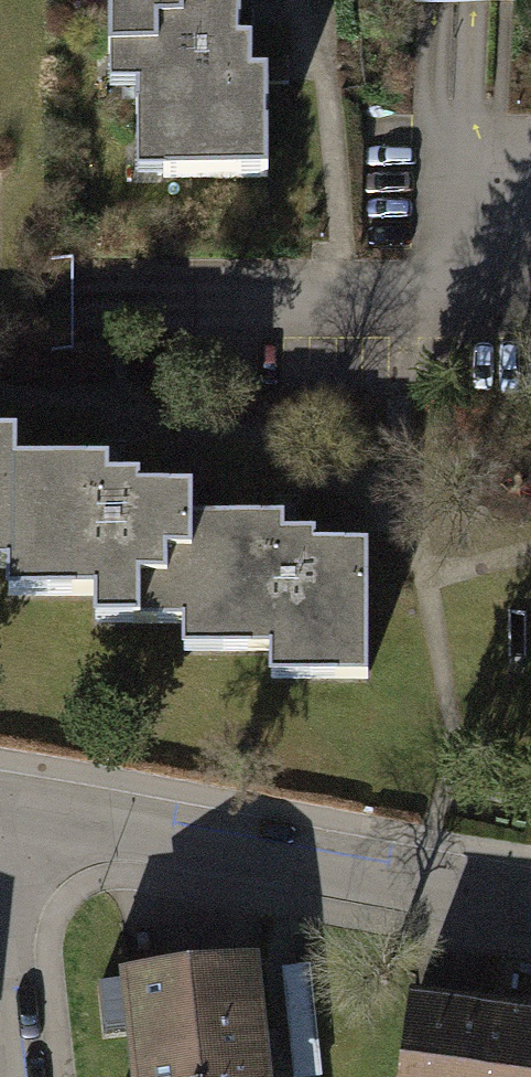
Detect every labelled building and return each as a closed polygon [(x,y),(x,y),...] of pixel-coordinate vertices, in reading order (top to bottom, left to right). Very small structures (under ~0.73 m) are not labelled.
[(78,11),(107,10),(108,66),(160,65),(159,25),(192,25),(191,2),(221,2),(221,0),(78,0),(78,11)] [(160,65),(108,66),(108,96),(137,96),(138,175),(273,174),(272,80),(242,80),(241,2),(221,2),(191,2),(192,25),(159,25),(160,65)] [(12,571),(11,467),(11,443),(0,443),(0,571),(12,571)] [(110,466),(11,467),(12,571),(12,597),(95,596),(95,629),(146,629),(146,559),(198,559),(198,526),(198,498),(110,498),(110,466)] [(298,525),(198,526),(198,559),(146,559),(146,629),(186,629),(186,652),(265,652),(265,691),(369,690),(368,562),(298,563),(298,525)] [(246,966),(110,980),(120,1076),(257,1076),(246,966)] [(405,1000),(395,1076),(530,1076),(530,1016),(405,1000)]
